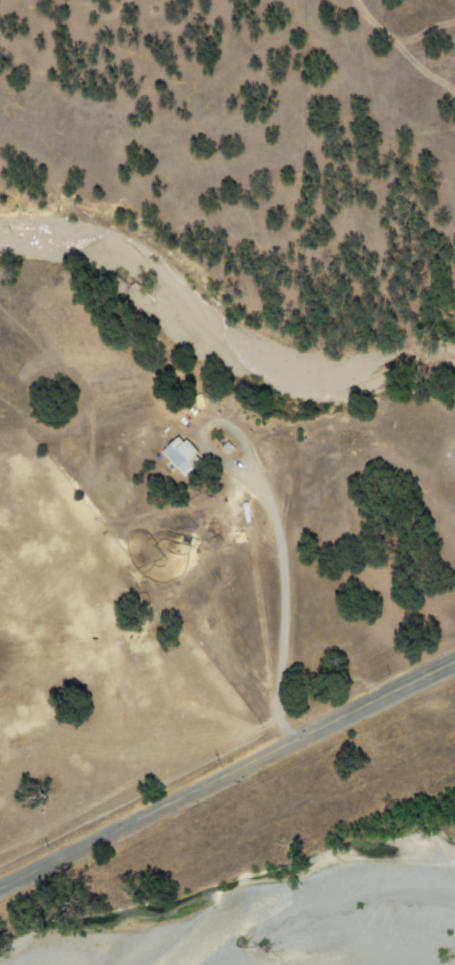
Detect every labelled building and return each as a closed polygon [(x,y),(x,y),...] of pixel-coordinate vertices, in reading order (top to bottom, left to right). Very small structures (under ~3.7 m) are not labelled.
[(160,452),(185,477),(203,459),(178,434),(160,452)]
